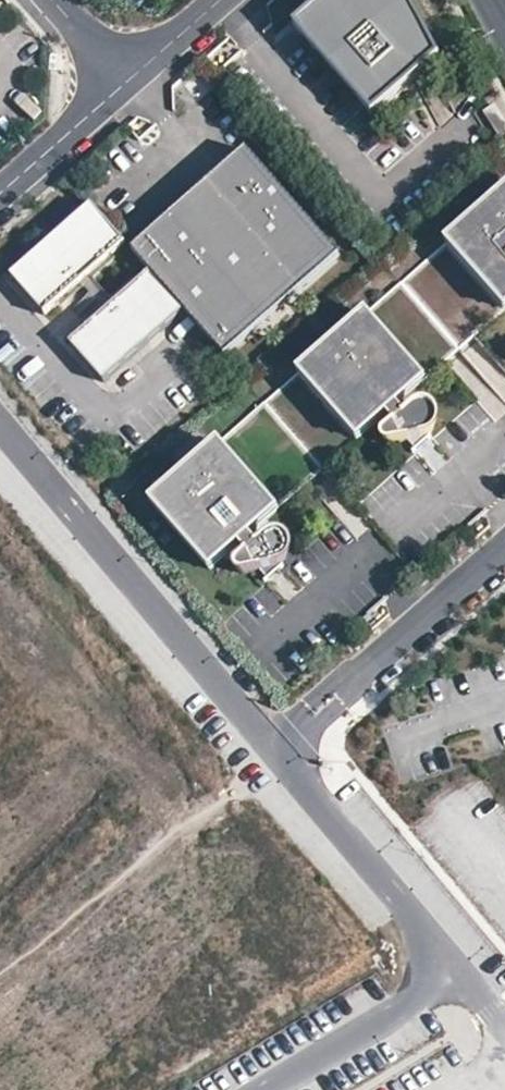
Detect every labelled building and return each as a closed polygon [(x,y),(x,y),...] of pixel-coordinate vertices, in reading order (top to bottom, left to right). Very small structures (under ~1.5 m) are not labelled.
[(411,0),(322,0),(293,26),(371,114),(439,54),(411,0)] [(502,142),(504,140),(504,120),(496,105),(484,112),(502,142)] [(224,356),(339,256),(245,149),(131,250),(149,270),(184,310),(224,356)] [(446,242),(400,282),(459,349),(504,308),(504,190),(446,242)] [(112,255),(125,243),(91,204),(10,275),(44,314),(57,304),(112,255)] [(108,298),(92,279),(115,259),(112,255),(57,304),(60,307),(84,287),(100,306),(77,327),(80,331),(135,282),(132,278),(108,298)] [(103,381),(184,310),(149,270),(135,282),(80,331),(68,341),(103,381)] [(400,282),(365,313),(298,371),(357,438),(385,414),(393,423),(383,432),(383,433),(384,435),(387,436),(408,441),(415,450),(427,439),(425,436),(432,430),(433,428),(435,425),(435,422),(435,418),(434,415),(432,412),(429,408),(426,407),(423,405),(419,405),(416,406),(413,407),(411,407),(404,414),(396,404),(424,380),(459,349),(400,282)] [(287,500),(322,469),(263,402),(228,433),(161,492),(220,559),(247,535),(255,544),(246,552),(246,553),(247,555),(250,557),(271,562),(278,570),(290,560),(288,557),(295,550),(296,549),(298,546),(298,542),(298,538),(297,535),(295,532),(292,529),(289,527),(286,526),(282,526),(279,526),(275,527),(274,528),(267,534),(259,524),(287,500)]
